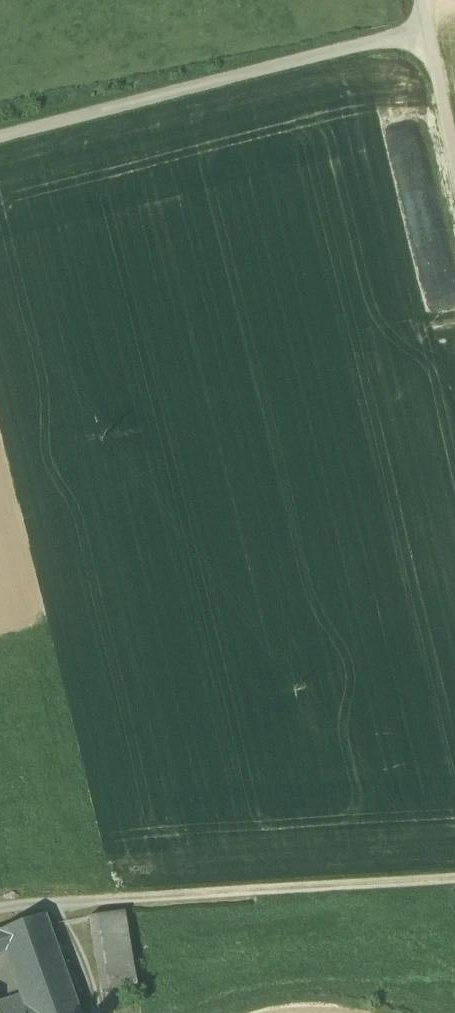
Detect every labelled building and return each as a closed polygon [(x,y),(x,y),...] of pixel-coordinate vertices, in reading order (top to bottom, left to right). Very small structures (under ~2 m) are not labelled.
[(89,917),(100,991),(136,986),(125,912),(89,917)] [(0,931),(0,955),(5,953),(20,996),(26,1012),(80,1012),(45,915),(0,931)] [(0,1003),(0,1012),(26,1012),(20,996),(0,1003)]
